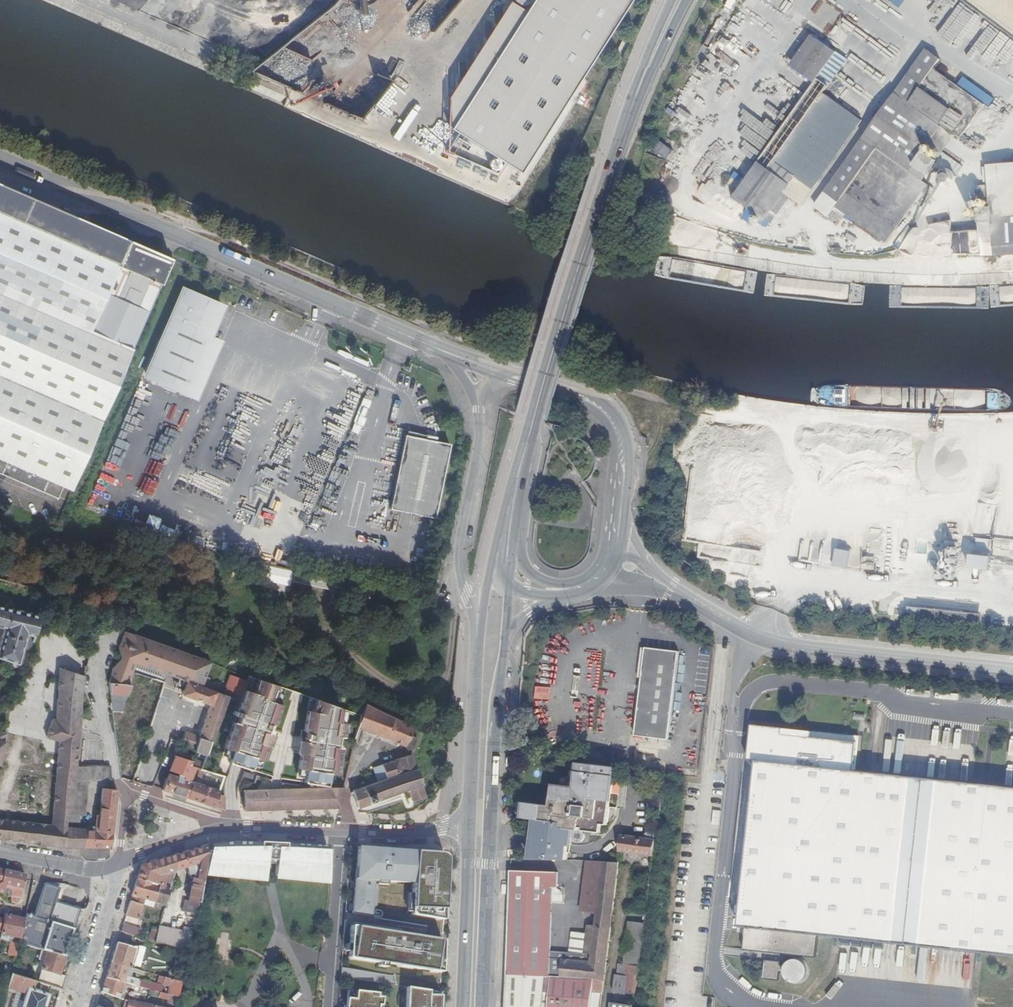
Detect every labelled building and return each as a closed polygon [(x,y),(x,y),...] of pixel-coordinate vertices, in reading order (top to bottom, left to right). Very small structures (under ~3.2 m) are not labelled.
[(377,8),(388,8),(388,4),(383,4),(386,0),(377,0),(377,8)] [(451,126),(520,170),(628,0),(532,0),(451,126)] [(682,95),(681,98),(690,103),(694,96),(705,97),(707,99),(708,92),(703,91),(707,87),(700,80),(717,83),(725,87),(726,79),(738,69),(744,70),(751,58),(766,44),(755,32),(763,25),(759,20),(762,16),(733,12),(682,95)] [(828,27),(828,13),(810,13),(809,27),(828,27)] [(789,68),(812,83),(815,79),(829,89),(848,61),(810,35),(789,68)] [(924,49),(893,92),(938,122),(958,136),(981,104),(931,68),(938,59),(924,49)] [(790,115),(757,164),(789,186),(808,199),(862,121),(825,95),(829,89),(815,79),(812,83),(790,115)] [(860,140),(905,170),(938,122),(893,92),(860,140)] [(784,116),(792,103),(786,100),(781,109),(775,105),(777,101),(770,97),(764,107),(769,109),(762,121),(774,128),(782,115),(784,116)] [(990,105),(997,110),(1002,102),(995,98),(990,105)] [(978,132),(985,120),(977,115),(970,127),(978,132)] [(648,149),(665,161),(673,150),(656,138),(648,149)] [(932,189),(905,170),(860,140),(824,191),(827,193),(821,202),(830,207),(836,200),(889,235),(912,202),(919,205),(932,189)] [(757,164),(738,191),(733,199),(765,221),(789,186),(757,164)] [(57,496),(61,486),(70,490),(170,259),(0,185),(0,471),(57,496)] [(976,258),(1012,255),(1012,186),(983,189),(984,210),(972,211),(976,258)] [(183,289),(144,379),(191,399),(216,342),(206,338),(220,304),(183,289)] [(407,435),(391,509),(435,518),(452,445),(407,435)] [(146,496),(149,481),(140,479),(137,494),(146,496)] [(271,493),(269,505),(275,507),(277,494),(271,493)] [(255,504),(249,517),(265,525),(272,512),(255,504)] [(1010,564),(1011,561),(1012,561),(1012,550),(999,545),(994,559),(1010,564)] [(265,565),(262,579),(288,584),(290,570),(265,565)] [(40,617),(19,612),(0,608),(0,629),(5,630),(0,649),(0,657),(18,663),(25,640),(33,642),(39,620),(40,617)] [(969,615),(927,611),(926,621),(968,626),(969,615)] [(982,617),(969,615),(968,626),(981,627),(982,617)] [(455,621),(442,617),(439,625),(452,629),(455,621)] [(202,687),(210,663),(209,663),(124,633),(117,651),(123,660),(123,661),(130,663),(136,665),(187,682),(202,687)] [(644,647),(634,735),(667,739),(679,652),(644,647)] [(113,669),(110,683),(129,686),(133,673),(135,669),(136,665),(130,663),(123,661),(123,660),(113,669)] [(61,848),(81,848),(84,830),(78,829),(65,828),(67,815),(71,815),(72,803),(74,783),(76,766),(77,766),(79,732),(83,685),(85,675),(60,668),(55,721),(51,720),(45,737),(59,740),(51,826),(0,820),(0,840),(61,848)] [(133,673),(129,686),(131,687),(147,692),(151,678),(133,673)] [(224,695),(226,696),(239,700),(242,691),(246,681),(230,676),(224,695)] [(151,678),(147,692),(142,708),(137,727),(149,731),(164,683),(151,678)] [(271,701),(276,686),(257,680),(252,695),(242,691),(239,700),(236,711),(240,713),(237,722),(233,721),(224,747),(231,749),(228,762),(250,770),(255,757),(263,760),(267,746),(270,747),(274,734),(268,732),(270,723),(274,725),(280,704),(271,701)] [(210,741),(226,696),(224,695),(202,687),(187,682),(185,687),(183,695),(210,705),(198,737),(199,738),(210,741)] [(129,686),(110,683),(110,685),(113,713),(121,713),(129,686)] [(339,722),(341,709),(317,701),(312,712),(308,711),(304,731),(308,732),(306,741),(300,741),(298,753),(301,754),(300,768),(306,769),(305,782),(312,783),(311,790),(245,791),(243,810),(340,808),(344,790),(328,790),(330,774),(337,775),(342,748),(338,748),(340,738),(344,739),(346,724),(339,722)] [(365,706),(362,716),(359,730),(384,737),(404,747),(405,747),(407,750),(408,750),(412,740),(408,739),(413,728),(365,706)] [(121,713),(113,713),(115,734),(125,734),(126,734),(126,722),(119,719),(121,713)] [(855,769),(858,740),(784,732),(785,726),(753,722),(749,757),(758,758),(739,924),(745,925),(743,947),(815,955),(817,933),(1012,955),(1012,787),(855,769)] [(110,767),(101,734),(87,733),(83,735),(81,766),(110,767)] [(181,744),(189,746),(195,748),(199,738),(198,737),(185,733),(182,742),(181,744)] [(128,757),(125,734),(115,734),(116,737),(119,758),(128,757)] [(210,741),(199,738),(195,748),(206,752),(210,741)] [(517,746),(517,753),(529,755),(530,748),(517,746)] [(170,772),(178,775),(184,777),(183,780),(190,782),(192,775),(193,771),(197,772),(198,769),(189,767),(191,762),(176,756),(170,772)] [(193,762),(191,762),(189,767),(198,769),(201,770),(204,760),(195,756),(193,762)] [(353,791),(354,794),(358,808),(407,791),(408,792),(409,791),(412,799),(411,800),(412,802),(427,796),(426,794),(424,795),(422,787),(423,787),(423,785),(424,785),(423,783),(422,784),(417,772),(419,771),(418,769),(417,769),(411,756),(398,760),(403,774),(387,780),(363,788),(353,791)] [(381,766),(387,780),(403,774),(398,760),(381,766)] [(535,820),(531,860),(569,861),(569,854),(572,854),(572,853),(574,839),(575,842),(577,843),(579,844),(581,844),(583,843),(585,841),(586,839),(586,837),(585,835),(583,832),(583,831),(601,833),(602,825),(609,826),(616,767),(578,763),(575,788),(553,785),(551,806),(524,803),(522,818),(535,820)] [(65,828),(78,829),(84,778),(111,778),(110,767),(81,766),(77,766),(76,766),(74,783),(72,803),(71,815),(67,815),(65,828)] [(224,776),(204,770),(201,782),(215,786),(217,779),(222,781),(224,776)] [(168,775),(162,790),(173,794),(187,798),(192,783),(190,782),(183,780),(184,777),(178,775),(177,777),(168,775)] [(218,792),(199,785),(192,783),(187,798),(213,807),(225,810),(223,801),(223,797),(217,794),(218,792)] [(84,830),(81,848),(108,848),(116,791),(113,790),(102,788),(97,831),(85,829),(84,830)] [(623,837),(620,852),(654,856),(656,840),(647,839),(623,837)] [(264,880),(265,865),(269,866),(275,867),(274,877),(289,879),(327,883),(327,878),(328,860),(328,849),(311,849),(311,847),(294,846),(280,845),(263,845),(234,843),(217,845),(213,845),(211,845),(205,873),(239,877),(264,880)] [(198,905),(205,873),(211,845),(176,856),(176,871),(186,868),(188,873),(191,880),(193,881),(188,903),(198,905)] [(441,855),(357,848),(355,879),(352,914),(379,917),(381,915),(379,911),(375,910),(376,887),(372,886),(373,880),(396,883),(396,879),(413,880),(412,915),(442,921),(446,862),(444,857),(441,855)] [(160,886),(155,903),(166,906),(176,871),(176,856),(144,865),(140,870),(137,880),(160,886)] [(592,862),(590,875),(603,876),(605,863),(592,862)] [(592,963),(607,963),(608,963),(619,875),(620,864),(605,863),(603,876),(597,927),(591,926),(589,926),(586,954),(593,955),(592,963)] [(0,870),(0,893),(3,894),(5,888),(9,888),(7,895),(10,896),(9,901),(14,902),(16,897),(19,898),(25,876),(0,870)] [(559,873),(512,871),(511,906),(508,959),(507,974),(549,977),(554,888),(558,888),(559,873)] [(592,913),(591,926),(597,927),(603,876),(590,875),(586,912),(592,913)] [(137,880),(126,916),(139,920),(144,900),(155,904),(155,903),(160,886),(137,880)] [(33,917),(25,915),(24,920),(49,927),(60,930),(71,934),(79,910),(59,904),(60,899),(56,898),(61,884),(56,883),(55,888),(47,885),(45,885),(33,917)] [(65,885),(61,884),(56,898),(60,899),(65,885)] [(198,905),(188,903),(186,914),(195,917),(198,905)] [(2,931),(1,934),(19,939),(24,920),(8,916),(8,913),(5,913),(5,915),(5,919),(0,918),(0,931),(2,931)] [(49,927),(24,920),(19,939),(18,944),(40,951),(63,958),(71,934),(60,930),(49,927)] [(642,958),(645,924),(630,923),(625,959),(641,961),(641,958),(642,958)] [(123,924),(121,931),(139,937),(141,929),(123,924)] [(183,932),(160,924),(160,927),(155,942),(178,951),(188,952),(192,932),(183,930),(183,932)] [(442,941),(350,927),(348,958),(441,973),(442,941)] [(117,943),(111,962),(129,968),(135,948),(117,943)] [(15,958),(18,946),(11,944),(9,956),(15,958)] [(64,960),(65,958),(63,958),(40,951),(37,959),(43,960),(36,983),(50,988),(61,991),(65,977),(58,975),(61,965),(65,966),(66,962),(63,961),(63,960),(64,960)] [(800,984),(810,967),(792,957),(782,973),(800,984)] [(764,978),(778,978),(779,961),(765,960),(764,978)] [(14,961),(11,975),(20,978),(22,969),(17,968),(18,962),(14,961)] [(556,989),(603,993),(605,978),(607,963),(592,963),(564,961),(562,978),(557,978),(556,989)] [(111,962),(106,978),(125,983),(128,984),(146,989),(160,993),(162,986),(140,979),(139,980),(136,979),(137,978),(127,975),(128,970),(138,973),(138,970),(129,968),(111,962)] [(636,996),(640,966),(621,964),(619,976),(617,976),(614,993),(636,996)] [(377,974),(341,968),(340,978),(375,983),(377,974)] [(507,974),(506,1006),(550,1006),(551,990),(553,989),(556,989),(557,978),(549,977),(507,974)] [(50,988),(36,983),(20,978),(11,975),(10,975),(7,988),(25,994),(22,1006),(19,1006),(18,1006),(45,1006),(48,996),(47,995),(48,993),(50,988)] [(106,978),(102,992),(120,999),(125,983),(106,978)] [(181,982),(164,978),(162,984),(171,986),(169,993),(164,991),(163,994),(166,995),(178,998),(181,982)] [(125,983),(120,999),(123,1001),(128,984),(125,983)] [(407,987),(405,1006),(439,1006),(439,992),(407,987)] [(348,990),(346,1006),(380,1006),(381,998),(376,998),(376,993),(348,990)] [(166,995),(165,999),(168,1000),(166,1006),(176,1006),(178,998),(166,995)]
